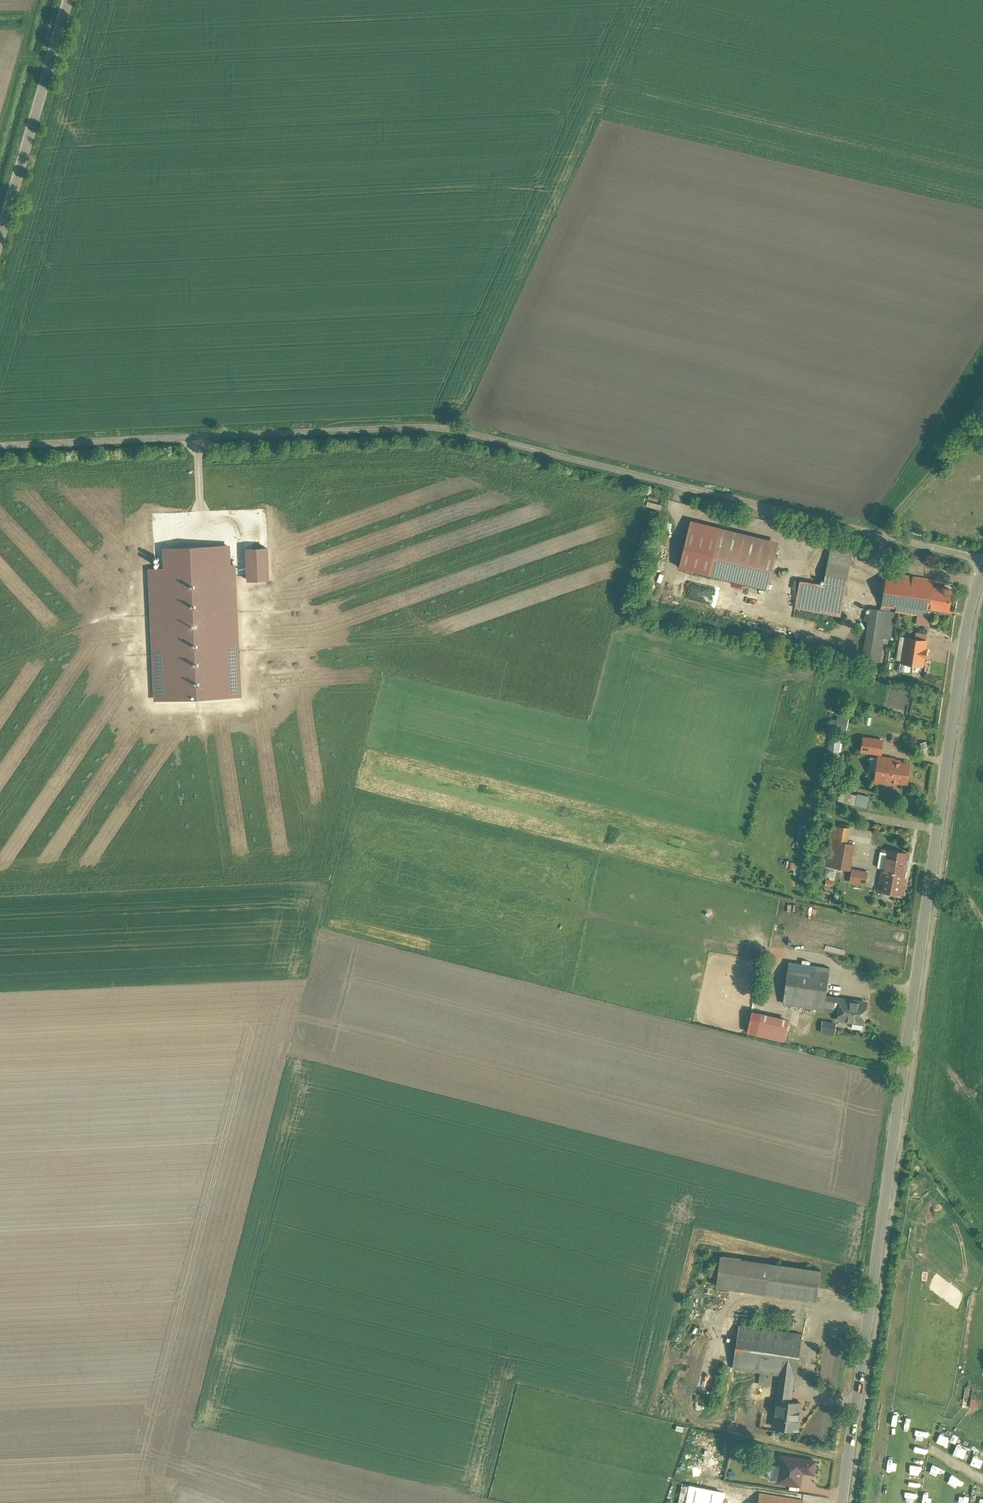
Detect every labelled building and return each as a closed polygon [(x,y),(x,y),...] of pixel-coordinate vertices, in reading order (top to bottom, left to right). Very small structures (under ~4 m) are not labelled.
[(780,543),(689,519),(677,567),(768,591),(780,543)] [(829,544),(823,582),(799,578),(794,606),(840,614),(851,548),(829,544)] [(231,546),(162,549),(163,569),(149,569),(155,701),(241,697),(235,564),(232,565),(231,546)] [(951,586),(933,584),(934,577),(889,570),(883,606),(929,613),(929,608),(947,610),(951,586)] [(891,638),(896,610),(870,606),(863,657),(880,659),(884,637),(891,638)] [(923,665),(927,637),(905,634),(901,662),(923,665)] [(883,737),(863,734),(860,751),(880,754),(883,737)] [(910,760),(878,755),(874,780),(906,785),(910,760)] [(846,790),(844,801),(868,806),(870,796),(846,790)] [(836,823),(832,838),(847,842),(851,826),(836,823)] [(827,863),(850,868),(855,843),(847,842),(832,838),(827,863)] [(908,851),(887,847),(880,888),(901,892),(908,851)] [(868,870),(852,867),(849,881),(865,884),(868,870)] [(787,949),(777,948),(776,957),(787,957),(787,949)] [(868,1000),(825,994),(829,966),(815,964),(814,972),(787,968),(782,1003),(837,1011),(836,1019),(864,1023),(868,1000)] [(788,1018),(759,1012),(755,1032),(783,1038),(788,1018)] [(822,1019),(820,1032),(834,1034),(836,1021),(822,1019)] [(820,1268),(719,1255),(715,1287),(816,1300),(820,1268)] [(801,1332),(739,1323),(733,1366),(779,1372),(771,1426),(799,1430),(803,1401),(791,1399),(801,1332)] [(947,1445),(950,1435),(940,1432),(937,1442),(947,1445)] [(965,1454),(968,1446),(958,1442),(955,1451),(965,1454)] [(982,1461),(982,1453),(976,1450),(973,1458),(982,1462),(982,1461)] [(814,1473),(816,1459),(780,1454),(776,1481),(799,1485),(802,1471),(814,1473)] [(722,1490),(690,1484),(687,1502),(720,1502),(722,1490)] [(803,1498),(760,1491),(758,1502),(802,1502),(803,1498)]
